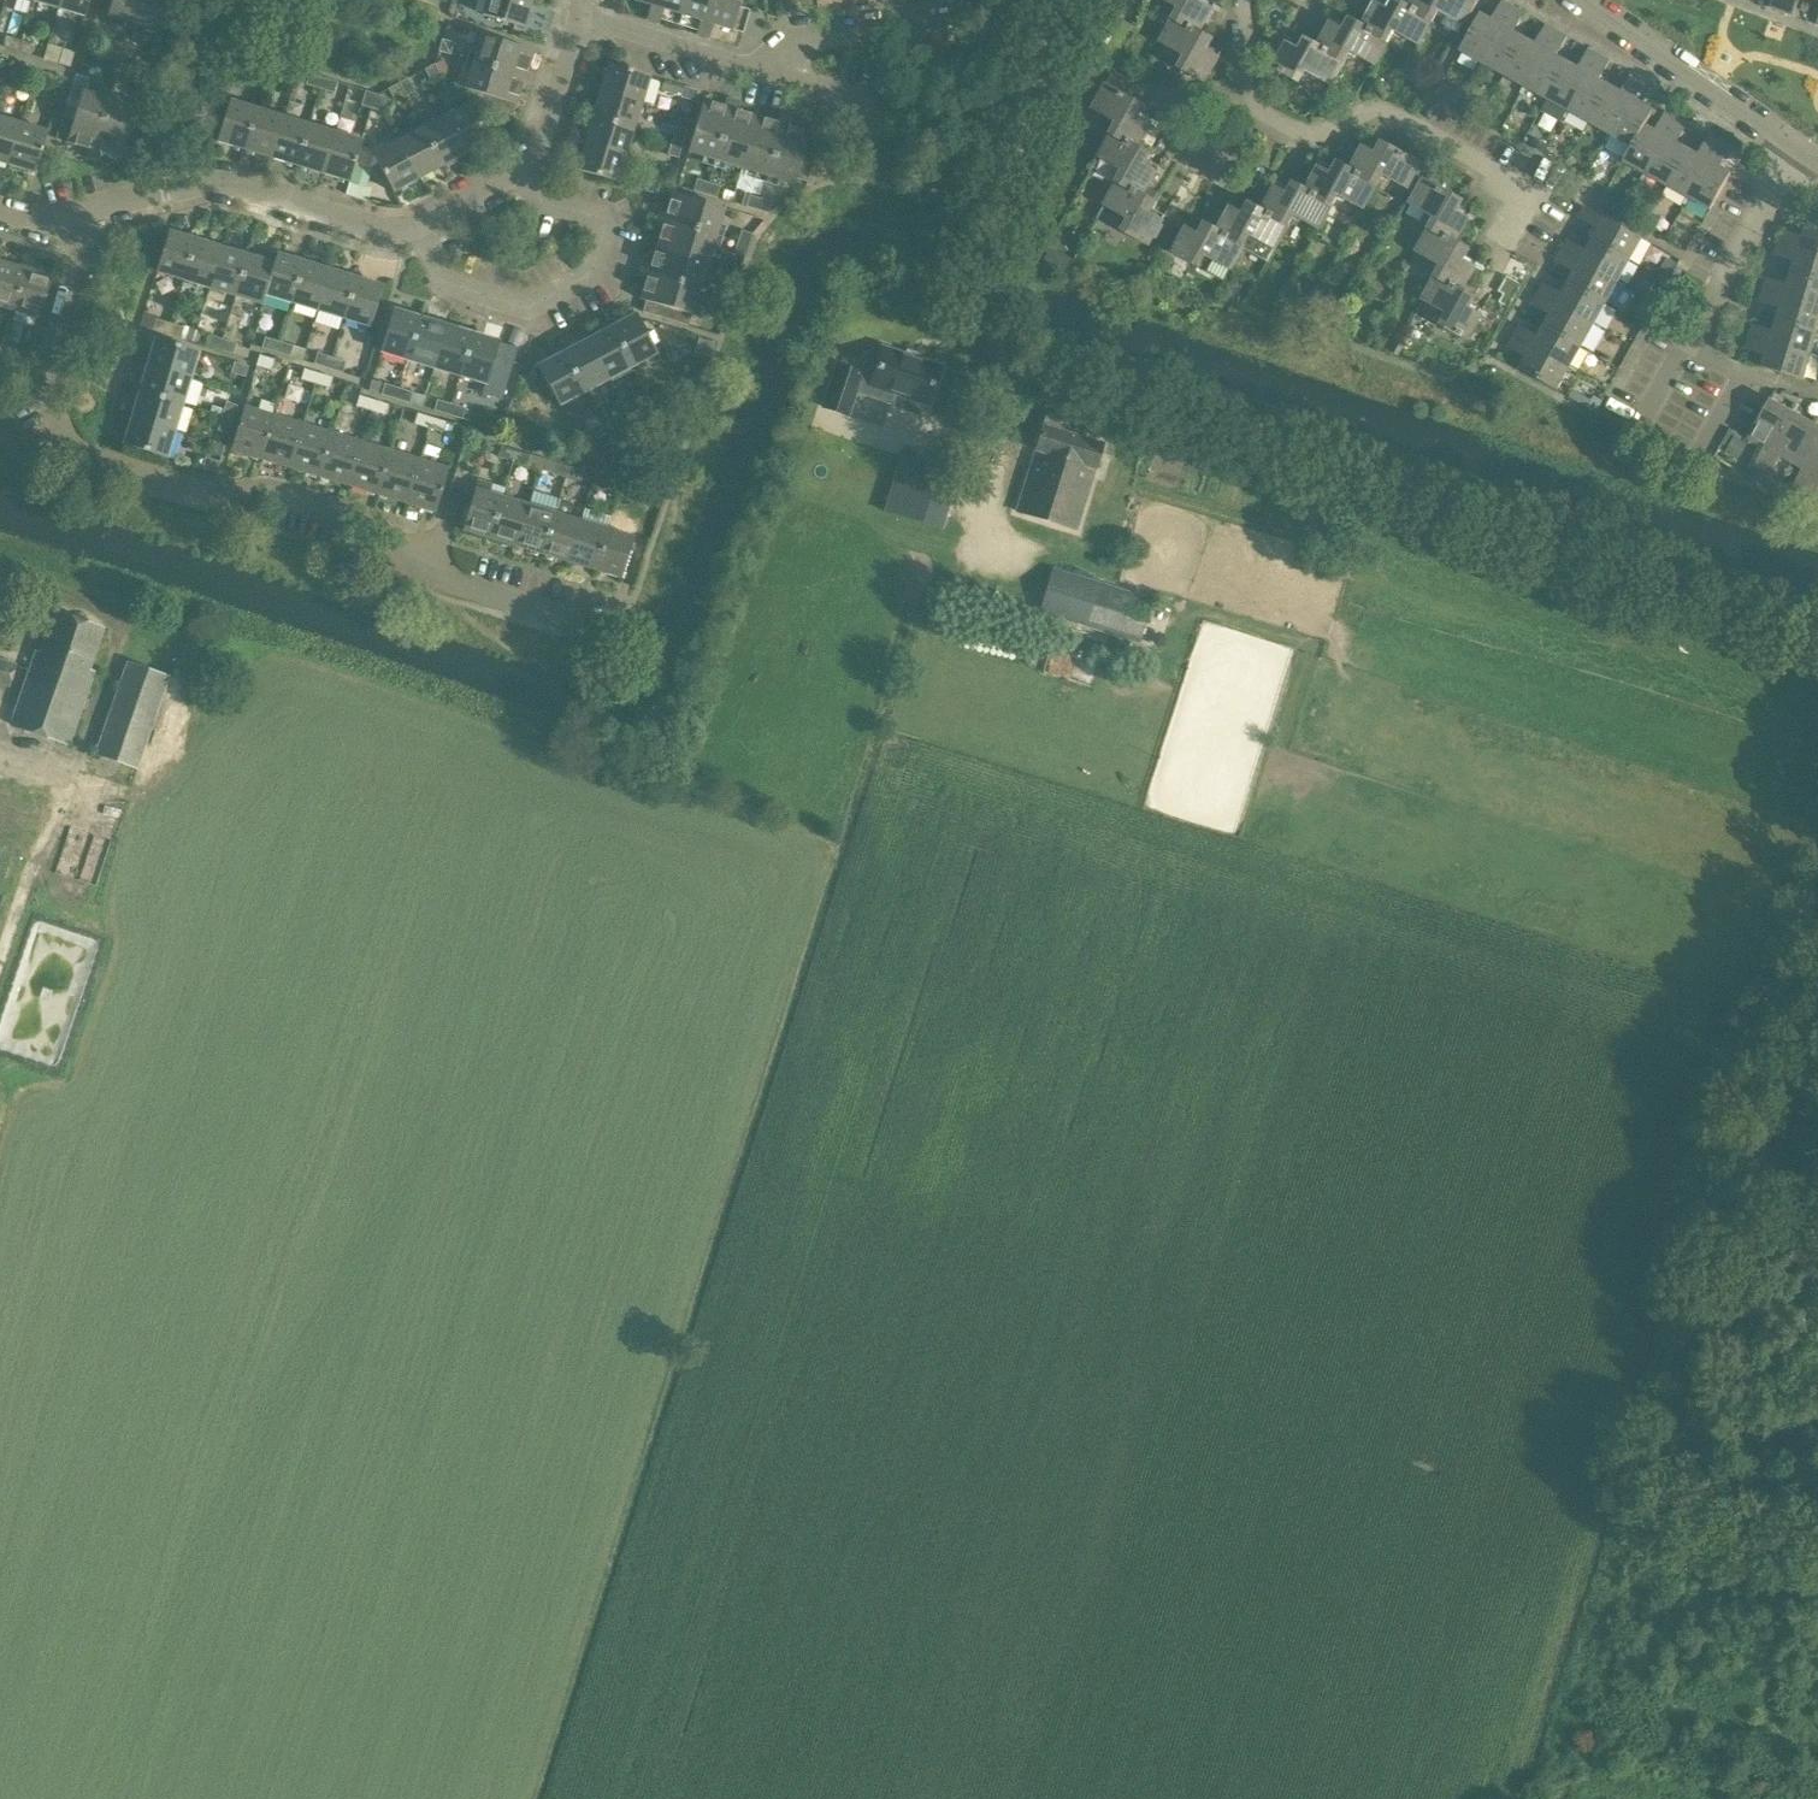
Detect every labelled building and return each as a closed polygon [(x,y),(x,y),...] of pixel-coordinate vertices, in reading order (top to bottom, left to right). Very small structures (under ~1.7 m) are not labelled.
[(62,0),(34,0),(33,2),(59,10),(62,0)] [(91,0),(62,0),(59,10),(86,18),(91,0)] [(163,32),(173,0),(113,0),(112,4),(109,15),(163,32)] [(532,0),(487,0),(483,14),(524,27),(532,0)] [(687,0),(633,0),(651,5),(647,19),(660,23),(664,10),(682,16),(687,0)] [(751,11),(740,7),(742,0),(687,0),(682,16),(700,21),(697,34),(710,38),(714,25),(744,34),(751,11)] [(1182,8),(1176,20),(1201,35),(1202,35),(1218,6),(1208,0),(1167,0),(1182,8)] [(1381,0),(1379,0),(1364,27),(1364,28),(1390,42),(1396,31),(1422,45),(1434,22),(1408,8),(1409,7),(1396,0),(1395,0),(1392,6),(1381,0)] [(1409,7),(1408,8),(1434,22),(1441,11),(1466,25),(1480,1),(1479,0),(1413,0),(1409,7)] [(1484,63),(1516,7),(1505,0),(1494,20),(1483,14),(1462,51),(1484,63)] [(1789,0),(1776,0),(1773,9),(1784,13),(1789,0)] [(1784,13),(1795,17),(1802,0),(1789,0),(1784,13)] [(98,12),(109,15),(112,4),(101,1),(98,12)] [(1506,75),(1527,38),(1516,32),(1526,13),(1516,7),(1484,63),(1506,75)] [(1334,19),(1319,47),(1345,62),(1352,50),(1377,64),(1390,42),(1364,28),(1364,27),(1351,20),(1348,27),(1334,19)] [(1201,35),(1176,20),(1163,43),(1188,56),(1182,67),(1208,81),(1224,53),(1211,46),(1214,41),(1202,35),(1201,35)] [(1527,87),(1559,31),(1547,24),(1537,43),(1527,38),(1506,75),(1527,87)] [(1111,46),(1117,36),(1106,30),(1100,41),(1111,46)] [(1548,99),(1570,61),(1559,56),(1570,37),(1559,31),(1527,87),(1548,99)] [(517,104),(523,84),(531,86),(535,73),(527,71),(533,50),(482,34),(466,89),(482,94),(494,97),(505,101),(517,104)] [(4,47),(17,51),(21,40),(7,35),(4,47)] [(107,52),(119,55),(123,43),(111,39),(107,52)] [(451,54),(454,42),(443,39),(439,51),(451,54)] [(1303,45),(1291,39),(1275,67),(1301,81),(1308,70),(1333,84),(1345,62),(1319,47),(1306,40),(1303,45)] [(21,40),(17,51),(31,55),(35,44),(21,40)] [(119,55),(131,59),(135,47),(123,43),(119,55)] [(71,67),(75,53),(64,49),(59,64),(71,67)] [(1570,111),(1601,55),(1590,49),(1580,67),(1570,61),(1548,99),(1570,111)] [(93,68),(96,56),(84,52),(81,64),(93,68)] [(1124,53),(1119,63),(1128,68),(1133,59),(1124,53)] [(1591,123),(1612,85),(1602,79),(1612,61),(1601,55),(1570,111),(1591,123)] [(270,73),(273,63),(256,58),(253,68),(270,73)] [(147,78),(151,66),(139,62),(135,74),(147,78)] [(282,77),(285,66),(273,63),(270,73),(282,77)] [(643,103),(651,76),(610,64),(602,90),(643,103)] [(431,84),(441,78),(434,65),(424,70),(431,84)] [(23,66),(20,77),(35,82),(38,71),(23,66)] [(1428,79),(1432,73),(1424,68),(1420,74),(1428,79)] [(48,86),(52,75),(38,71),(35,82),(48,86)] [(1613,135),(1644,78),(1634,73),(1623,91),(1612,85),(1591,123),(1613,135)] [(1117,74),(1110,87),(1119,92),(1126,79),(1117,74)] [(322,90),(325,79),(309,75),(306,85),(322,90)] [(123,159),(138,108),(85,91),(88,80),(78,77),(77,79),(70,100),(80,103),(75,120),(65,116),(58,138),(69,142),(89,149),(87,157),(100,161),(103,153),(123,159)] [(1647,126),(1656,109),(1644,103),(1655,84),(1644,78),(1613,135),(1634,147),(1646,125),(1647,126)] [(335,94),(338,83),(325,79),(322,90),(335,94)] [(406,97),(414,93),(407,80),(399,84),(406,97)] [(696,103),(700,92),(663,80),(660,90),(681,97),(681,98),(696,103)] [(395,103),(406,97),(399,84),(388,90),(395,103)] [(1139,149),(1155,120),(1143,114),(1147,107),(1119,92),(1110,87),(1108,86),(1095,109),(1120,123),(1114,135),(1139,149)] [(635,129),(643,103),(602,90),(594,116),(635,129)] [(367,91),(363,106),(372,109),(377,94),(367,91)] [(384,112),(388,97),(377,94),(372,109),(384,112)] [(494,97),(482,94),(479,105),(491,108),(494,97)] [(505,101),(494,97),(491,108),(502,112),(505,101)] [(739,110),(741,102),(728,98),(725,106),(705,99),(689,151),(742,168),(758,116),(739,110)] [(246,150),(259,109),(232,100),(220,141),(246,150)] [(517,104),(505,101),(502,112),(514,115),(517,104)] [(466,154),(491,140),(472,103),(447,116),(466,154)] [(272,158),(285,117),(259,109),(246,150),(272,158)] [(1647,174),(1679,117),(1668,112),(1657,131),(1647,126),(1646,125),(1634,147),(1626,162),(1647,174)] [(758,116),(742,168),(796,184),(798,178),(801,167),(804,156),(808,145),(811,134),(812,134),(812,132),(792,126),(794,119),(780,115),(778,122),(758,116)] [(22,123),(0,116),(0,162),(10,165),(22,123)] [(442,166),(466,154),(447,116),(423,129),(442,166)] [(627,155),(635,129),(594,116),(586,142),(627,155)] [(298,166),(311,125),(285,117),(272,158),(298,166)] [(1668,186),(1689,149),(1678,144),(1689,123),(1679,117),(1647,174),(1668,186)] [(36,173),(49,131),(22,123),(10,165),(36,173)] [(324,173),(337,133),(311,125),(298,166),(324,173)] [(683,144),(687,129),(676,126),(672,140),(683,144)] [(418,179),(442,166),(423,129),(398,141),(418,179)] [(356,166),(364,141),(337,133),(324,173),(351,182),(356,166)] [(811,134),(808,145),(818,148),(822,137),(812,134),(811,134)] [(1139,149),(1114,135),(1092,174),(1117,188),(1120,183),(1145,197),(1145,196),(1161,168),(1149,161),(1152,155),(1139,149)] [(1690,198),(1721,142),(1711,136),(1700,156),(1689,149),(1668,186),(1690,198)] [(1531,145),(1543,152),(1547,144),(1535,138),(1531,145)] [(678,158),(683,144),(672,140),(667,154),(678,158)] [(393,192),(418,179),(398,141),(373,155),(393,192)] [(619,182),(627,155),(586,142),(578,169),(619,182)] [(1713,211),(1732,173),(1721,167),(1732,147),(1721,142),(1690,198),(1713,211)] [(1380,150),(1367,143),(1352,170),(1379,186),(1385,174),(1410,188),(1423,165),(1384,143),(1380,150)] [(804,156),(815,159),(818,148),(808,145),(804,156)] [(801,167),(812,170),(815,159),(804,156),(801,167)] [(1335,169),(1323,162),(1307,190),(1335,205),(1341,194),(1366,208),(1379,186),(1352,170),(1339,162),(1335,169)] [(370,170),(356,166),(351,182),(365,186),(370,170)] [(798,178),(808,182),(812,170),(801,167),(798,178)] [(1428,182),(1441,189),(1448,177),(1435,169),(1428,182)] [(657,193),(658,188),(661,179),(652,176),(648,191),(657,193)] [(693,191),(705,194),(709,182),(697,179),(693,191)] [(1457,243),(1472,216),(1460,209),(1464,201),(1426,180),(1412,204),(1438,218),(1432,229),(1457,243)] [(720,186),(709,182),(705,194),(716,198),(720,186)] [(1279,182),(1262,211),(1262,212),(1289,227),(1296,215),(1321,229),(1335,205),(1307,190),(1294,182),(1290,188),(1279,182)] [(1120,183),(1117,188),(1099,219),(1124,233),(1126,230),(1152,244),(1167,216),(1155,209),(1158,203),(1145,196),(1145,197),(1120,183)] [(709,262),(725,209),(674,193),(668,213),(660,210),(656,224),(663,226),(657,246),(709,262)] [(747,207),(758,210),(761,199),(750,196),(747,207)] [(770,214),(773,203),(761,199),(758,210),(770,214)] [(1233,203),(1218,230),(1217,231),(1245,247),(1244,248),(1270,263),(1289,227),(1262,212),(1262,211),(1250,204),(1246,210),(1233,203)] [(1631,261),(1643,239),(1588,208),(1582,220),(1601,230),(1595,241),(1631,261)] [(1202,229),(1191,223),(1175,251),(1201,266),(1207,255),(1233,269),(1244,248),(1245,247),(1217,231),(1218,230),(1205,223),(1202,229)] [(1808,225),(1805,237),(1784,230),(1780,243),(1817,254),(1817,228),(1808,225)] [(1457,243),(1432,229),(1419,252),(1443,266),(1437,277),(1462,292),(1463,291),(1479,263),(1466,256),(1470,250),(1457,243)] [(186,280),(198,240),(172,231),(159,272),(186,280)] [(746,257),(753,235),(742,232),(735,253),(746,257)] [(212,288),(224,248),(198,240),(186,280),(212,288)] [(1313,241),(1305,254),(1314,260),(1322,246),(1313,241)] [(1631,261),(1595,241),(1589,252),(1570,241),(1564,252),(1619,282),(1631,261)] [(1780,243),(1776,255),(1797,261),(1794,273),(1817,280),(1817,254),(1780,243)] [(690,326),(709,262),(657,246),(651,265),(644,263),(640,276),(647,279),(642,298),(647,300),(644,312),(690,326)] [(238,297),(250,256),(224,248),(212,288),(238,297)] [(1607,304),(1619,282),(1564,252),(1558,262),(1577,272),(1571,284),(1607,304)] [(264,305),(267,294),(280,254),(279,253),(275,264),(250,256),(238,297),(264,305)] [(293,302),(305,262),(280,254),(267,294),(293,302)] [(1064,255),(1057,268),(1069,274),(1075,260),(1064,255)] [(1667,282),(1678,263),(1667,257),(1656,276),(1667,282)] [(26,269),(1,261),(0,263),(0,306),(14,311),(26,269)] [(319,310),(331,270),(305,262),(293,302),(319,310)] [(41,319),(53,277),(26,269),(14,311),(41,319)] [(345,319),(357,278),(331,270),(319,310),(345,319)] [(1794,273),(1790,284),(1769,278),(1766,290),(1817,305),(1817,280),(1794,273)] [(1462,292),(1437,277),(1424,300),(1449,314),(1443,324),(1470,339),(1485,312),(1472,304),(1475,298),(1463,291),(1462,292)] [(372,327),(384,286),(357,278),(345,319),(372,327)] [(728,310),(736,287),(725,283),(717,306),(728,310)] [(1565,294),(1546,283),(1540,294),(1595,325),(1607,304),(1571,284),(1565,294)] [(1766,290),(1762,302),(1783,308),(1780,319),(1817,330),(1817,305),(1766,290)] [(1583,346),(1595,325),(1540,294),(1534,306),(1553,317),(1547,326),(1583,346)] [(410,359),(422,318),(395,310),(383,351),(410,359)] [(632,366),(656,352),(636,314),(611,327),(632,366)] [(436,367),(448,326),(422,318),(410,359),(436,367)] [(169,334),(172,323),(158,319),(155,330),(169,334)] [(1817,338),(1817,330),(1780,319),(1776,332),(1756,325),(1752,336),(1813,354),(1817,338)] [(181,337),(184,327),(172,323),(169,334),(181,337)] [(462,375),(474,334),(448,326),(436,367),(462,375)] [(1541,337),(1522,326),(1516,337),(1571,368),(1583,346),(1547,326),(1541,337)] [(608,378),(632,366),(611,327),(587,340),(608,378)] [(503,399),(515,362),(497,356),(501,342),(474,334),(462,375),(487,383),(484,394),(503,399)] [(221,350),(224,340),(209,335),(205,346),(221,350)] [(1806,378),(1813,354),(1752,336),(1749,349),(1769,355),(1766,366),(1806,378)] [(277,352),(280,342),(265,337),(262,348),(277,352)] [(1559,390),(1571,368),(1516,337),(1510,348),(1529,359),(1523,370),(1559,390)] [(191,378),(198,352),(199,351),(158,339),(150,365),(191,378)] [(233,354),(237,343),(224,340),(221,350),(233,354)] [(584,391),(608,378),(587,340),(564,353),(584,391)] [(290,356),(293,345),(280,342),(277,352),(290,356)] [(14,359),(17,349),(4,344),(1,355),(14,359)] [(862,374),(856,390),(891,403),(894,394),(928,406),(941,368),(883,347),(880,357),(877,356),(869,353),(862,374)] [(329,368),(333,357),(317,353),(314,363),(329,368)] [(560,405),(584,391),(564,353),(539,367),(560,405)] [(271,370),(275,359),(260,355),(257,366),(271,370)] [(342,372),(346,361),(333,357),(329,368),(342,372)] [(245,377),(249,366),(234,361),(231,372),(245,377)] [(183,404),(191,378),(150,365),(142,391),(183,404)] [(837,366),(824,408),(848,416),(856,390),(862,374),(837,366)] [(316,383),(320,373),(304,368),(301,379),(316,383)] [(330,387),(333,377),(320,373),(316,383),(330,387)] [(398,399),(401,389),(372,380),(368,390),(398,399)] [(409,403),(412,392),(401,389),(398,399),(409,403)] [(175,430),(183,404),(142,391),(134,417),(175,430)] [(655,409),(668,402),(663,392),(650,399),(655,409)] [(372,410),(375,400),(360,395),(357,405),(372,410)] [(450,415),(453,404),(436,399),(433,409),(450,415)] [(642,416),(655,409),(650,399),(638,406),(642,416)] [(1762,469),(1795,411),(1773,399),(1750,438),(1762,445),(1752,463),(1762,469)] [(385,414),(388,404),(375,400),(372,410),(385,414)] [(233,419),(237,406),(238,405),(226,402),(222,415),(233,419)] [(462,419),(465,408),(453,404),(450,415),(462,419)] [(262,458),(275,414),(246,405),(232,448),(262,458)] [(1793,463),(1816,423),(1795,411),(1762,469),(1773,475),(1783,457),(1793,463)] [(429,428),(433,417),(418,412),(414,423),(429,428)] [(291,467),(304,423),(275,414),(262,458),(291,467)] [(229,434),(233,419),(222,415),(218,430),(229,434)] [(1078,529),(1103,445),(1063,433),(1066,424),(1063,419),(1051,416),(1045,419),(1018,511),(1078,529)] [(167,457),(175,430),(134,417),(126,444),(167,457)] [(443,432),(446,421),(433,417),(429,428),(443,432)] [(608,434),(620,428),(615,418),(602,425),(608,434)] [(320,475),(333,432),(304,423),(291,467),(320,475)] [(1817,469),(1817,425),(1816,423),(1793,463),(1804,469),(1794,487),(1804,493),(1817,469)] [(595,441),(608,434),(602,425),(589,432),(595,441)] [(349,484),(362,441),(333,432),(320,475),(349,484)] [(378,493),(391,449),(362,441),(349,484),(378,493)] [(222,457),(225,446),(214,442),(211,453),(222,457)] [(513,461),(516,450),(502,446),(498,457),(513,461)] [(407,502),(420,458),(391,449),(378,493),(407,502)] [(527,466),(530,454),(516,450),(513,461),(527,466)] [(942,527),(958,472),(901,455),(885,511),(942,527)] [(203,467),(217,472),(220,462),(206,458),(203,467)] [(437,511),(450,467),(420,458),(407,502),(437,511)] [(565,477),(568,467),(555,463),(552,473),(565,477)] [(580,482),(583,471),(568,467),(565,477),(580,482)] [(1804,493),(1815,499),(1817,494),(1817,469),(1804,493)] [(492,492),(495,483),(480,479),(465,529),(490,537),(503,495),(492,492)] [(618,493),(621,483),(608,479),(605,489),(618,493)] [(632,498),(635,487),(621,483),(618,493),(632,498)] [(515,544),(541,552),(554,511),(558,498),(532,490),(528,503),(515,544)] [(515,544),(528,503),(503,495),(490,537),(515,544)] [(569,515),(573,503),(559,499),(555,511),(554,511),(541,552),(568,561),(581,519),(569,515)] [(596,569),(608,527),(581,519),(568,561),(596,569)] [(623,577),(635,536),(608,527),(596,569),(623,577)] [(1140,643),(1153,600),(1053,569),(1040,613),(1140,643)] [(90,672),(104,630),(55,613),(57,607),(47,604),(42,620),(52,623),(40,655),(36,653),(12,725),(32,732),(69,744),(94,673),(90,672)] [(16,666),(0,661),(0,685),(10,688),(16,666)] [(137,768),(168,678),(129,664),(97,754),(137,768)]
